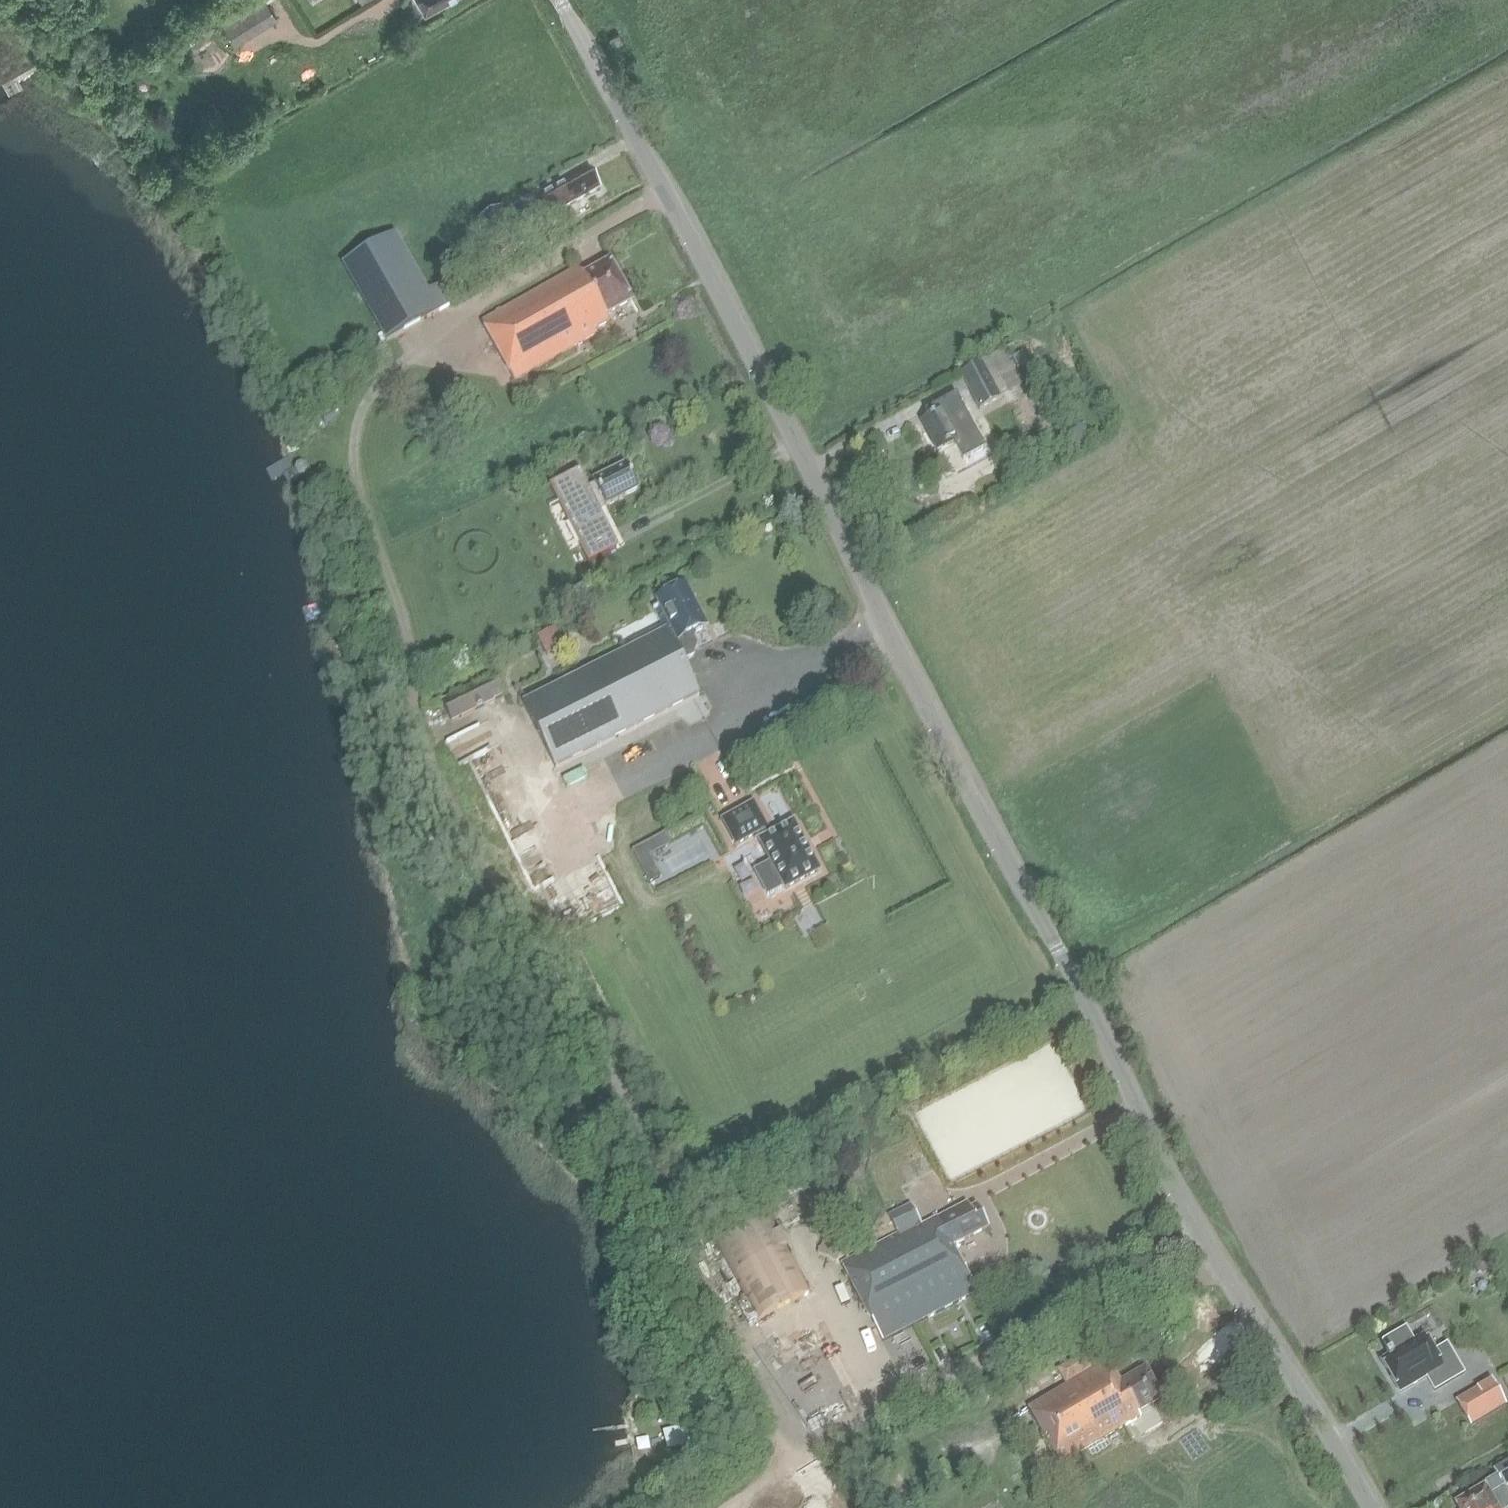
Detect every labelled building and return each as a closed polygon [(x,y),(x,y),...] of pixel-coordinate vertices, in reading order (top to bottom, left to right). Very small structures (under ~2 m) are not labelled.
[(219,16),(234,41),(255,29),(246,13),(266,1),(266,0),(246,0),(219,16)] [(451,0),(416,0),(425,15),(451,0)] [(206,36),(220,27),(215,18),(201,27),(206,36)] [(623,41),(619,33),(609,38),(613,46),(623,41)] [(549,219),(601,190),(590,171),(538,201),(549,219)] [(496,260),(522,246),(502,209),(476,223),(496,260)] [(341,265),(386,341),(450,304),(438,285),(428,291),(395,234),(341,265)] [(482,322),(515,382),(599,336),(596,331),(610,324),(605,316),(629,303),(609,266),(584,280),(578,268),(482,322)] [(1022,353),(1012,359),(1017,369),(1027,363),(1022,353)] [(959,375),(979,410),(1000,399),(980,363),(959,375)] [(946,414),(944,410),(921,422),(937,453),(961,440),(957,432),(969,426),(959,407),(946,414)] [(326,425),(338,418),(333,408),(320,415),(326,425)] [(1073,451),(1092,438),(1082,423),(1063,435),(1073,451)] [(306,463),(301,461),(296,464),(295,470),(299,476),(304,477),(309,475),(310,470),(306,463)] [(605,506),(638,490),(626,466),(593,482),(594,485),(588,488),(580,471),(549,486),(587,563),(615,549),(607,532),(610,531),(595,501),(601,498),(605,506)] [(556,768),(699,696),(680,660),(691,655),(695,645),(689,635),(705,627),(683,585),(659,597),(661,603),(653,607),(663,625),(631,641),(634,648),(523,704),(556,768)] [(555,628),(538,637),(544,649),(562,641),(555,628)] [(495,673),(440,701),(451,723),(506,695),(495,673)] [(793,824),(768,838),(764,831),(767,829),(753,804),(722,821),(735,846),(756,835),(760,842),(759,842),(771,864),(754,872),(767,896),(784,887),(785,890),(819,872),(793,824)] [(661,877),(650,856),(671,845),(665,833),(632,851),(650,883),(661,877)] [(966,1203),(922,1224),(911,1203),(888,1215),(897,1232),(839,1262),(882,1341),(976,1293),(952,1247),(988,1228),(976,1206),(969,1209),(966,1203)] [(711,1235),(757,1321),(810,1293),(764,1207),(711,1235)] [(1474,1268),(1477,1273),(1483,1274),(1488,1271),(1489,1265),(1486,1261),(1480,1259),(1476,1262),(1474,1268)] [(1423,1338),(1414,1343),(1405,1329),(1383,1342),(1389,1353),(1386,1355),(1388,1358),(1382,1362),(1400,1393),(1426,1377),(1434,1391),(1464,1374),(1446,1345),(1432,1353),(1423,1338)] [(1144,1370),(1122,1383),(1108,1359),(1026,1407),(1060,1465),(1141,1417),(1138,1411),(1160,1398),(1144,1370)] [(1491,1379),(1455,1400),(1470,1427),(1506,1406),(1491,1379)] [(805,1397),(814,1419),(833,1410),(823,1389),(805,1397)] [(1504,1487),(1506,1491),(1507,1490),(1507,1468),(1485,1481),(1492,1494),(1504,1487)] [(1503,1488),(1491,1495),(1486,1486),(1454,1505),(1456,1507),(1507,1507),(1507,1497),(1503,1488)]
